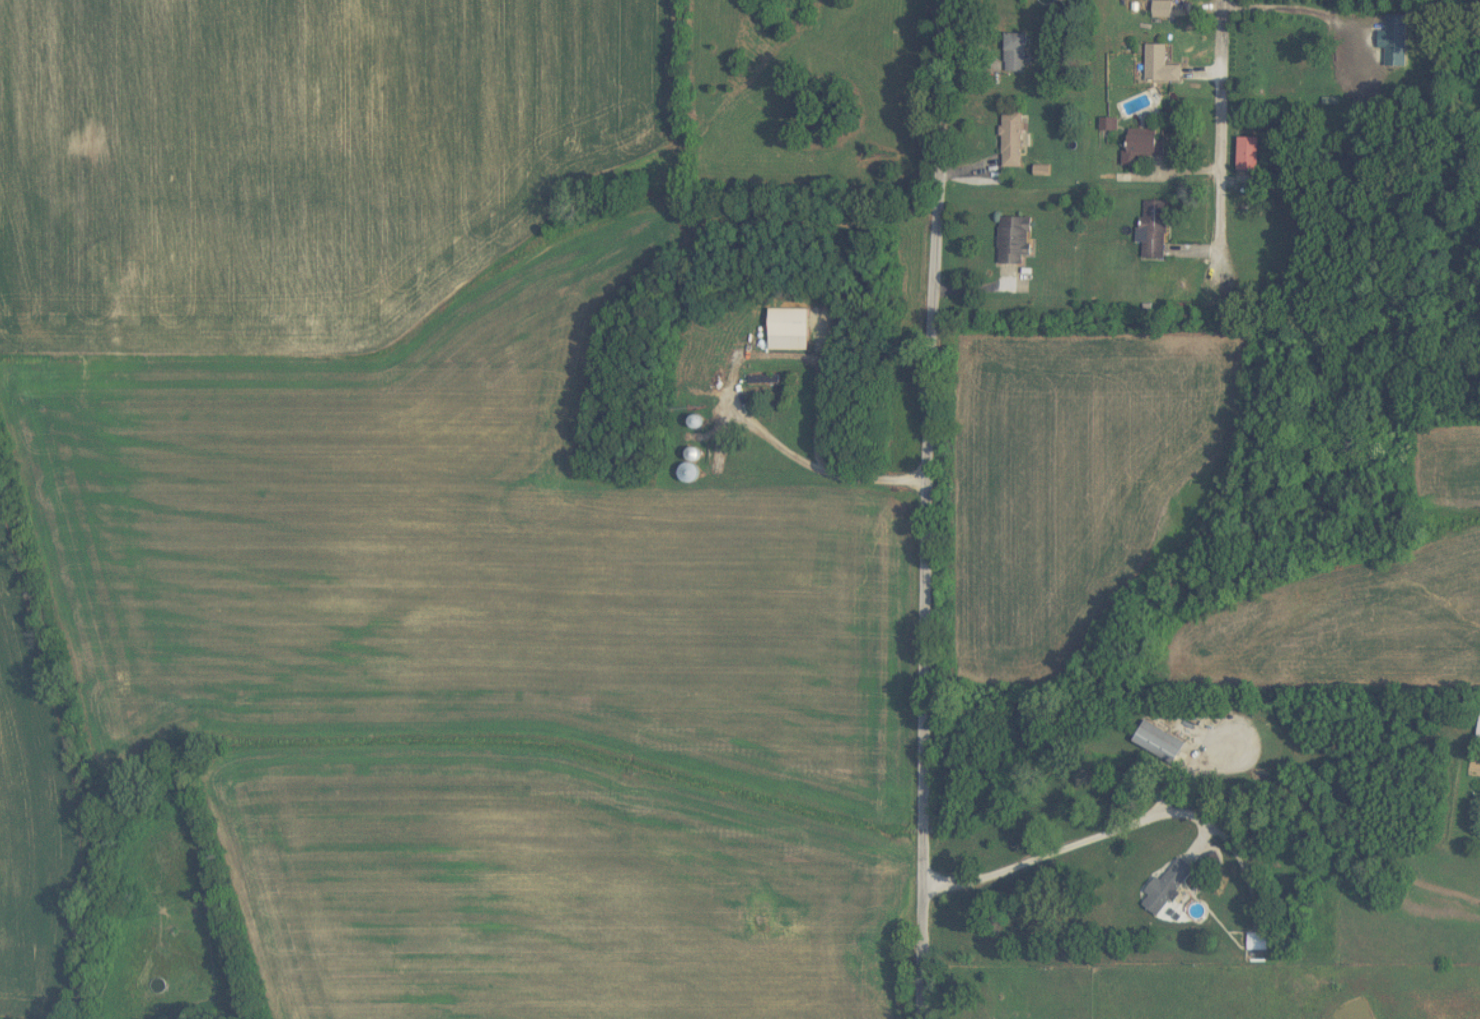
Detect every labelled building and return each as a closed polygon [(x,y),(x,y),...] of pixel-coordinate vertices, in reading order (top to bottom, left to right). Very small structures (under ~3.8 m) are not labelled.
[(1407,49),(1407,16),(1387,16),(1387,31),(1379,31),(1379,49),(1407,49)] [(1028,72),(1028,33),(1006,33),(1006,72),(1028,72)] [(1168,45),(1146,45),(1146,82),(1182,83),(1182,66),(1168,66),(1168,45)] [(1023,169),(1023,113),(1002,113),(1002,169),(1023,169)] [(1166,158),(1166,135),(1129,135),(1129,158),(1166,158)] [(1239,172),(1262,172),(1262,138),(1239,138),(1239,172)] [(1167,259),(1168,202),(1141,202),(1140,245),(1143,245),(1143,259),(1167,259)] [(999,265),(1024,266),(1024,256),(1032,256),(1033,218),(1000,218),(999,265)] [(810,310),(770,310),(770,351),(810,351),(810,310)] [(701,471),(688,463),(680,476),(693,484),(701,471)] [(1187,743),(1146,719),(1133,742),(1175,765),(1187,743)] [(1140,902),(1158,916),(1194,868),(1176,854),(1140,902)] [(1248,950),(1267,950),(1267,932),(1248,932),(1248,950)]
